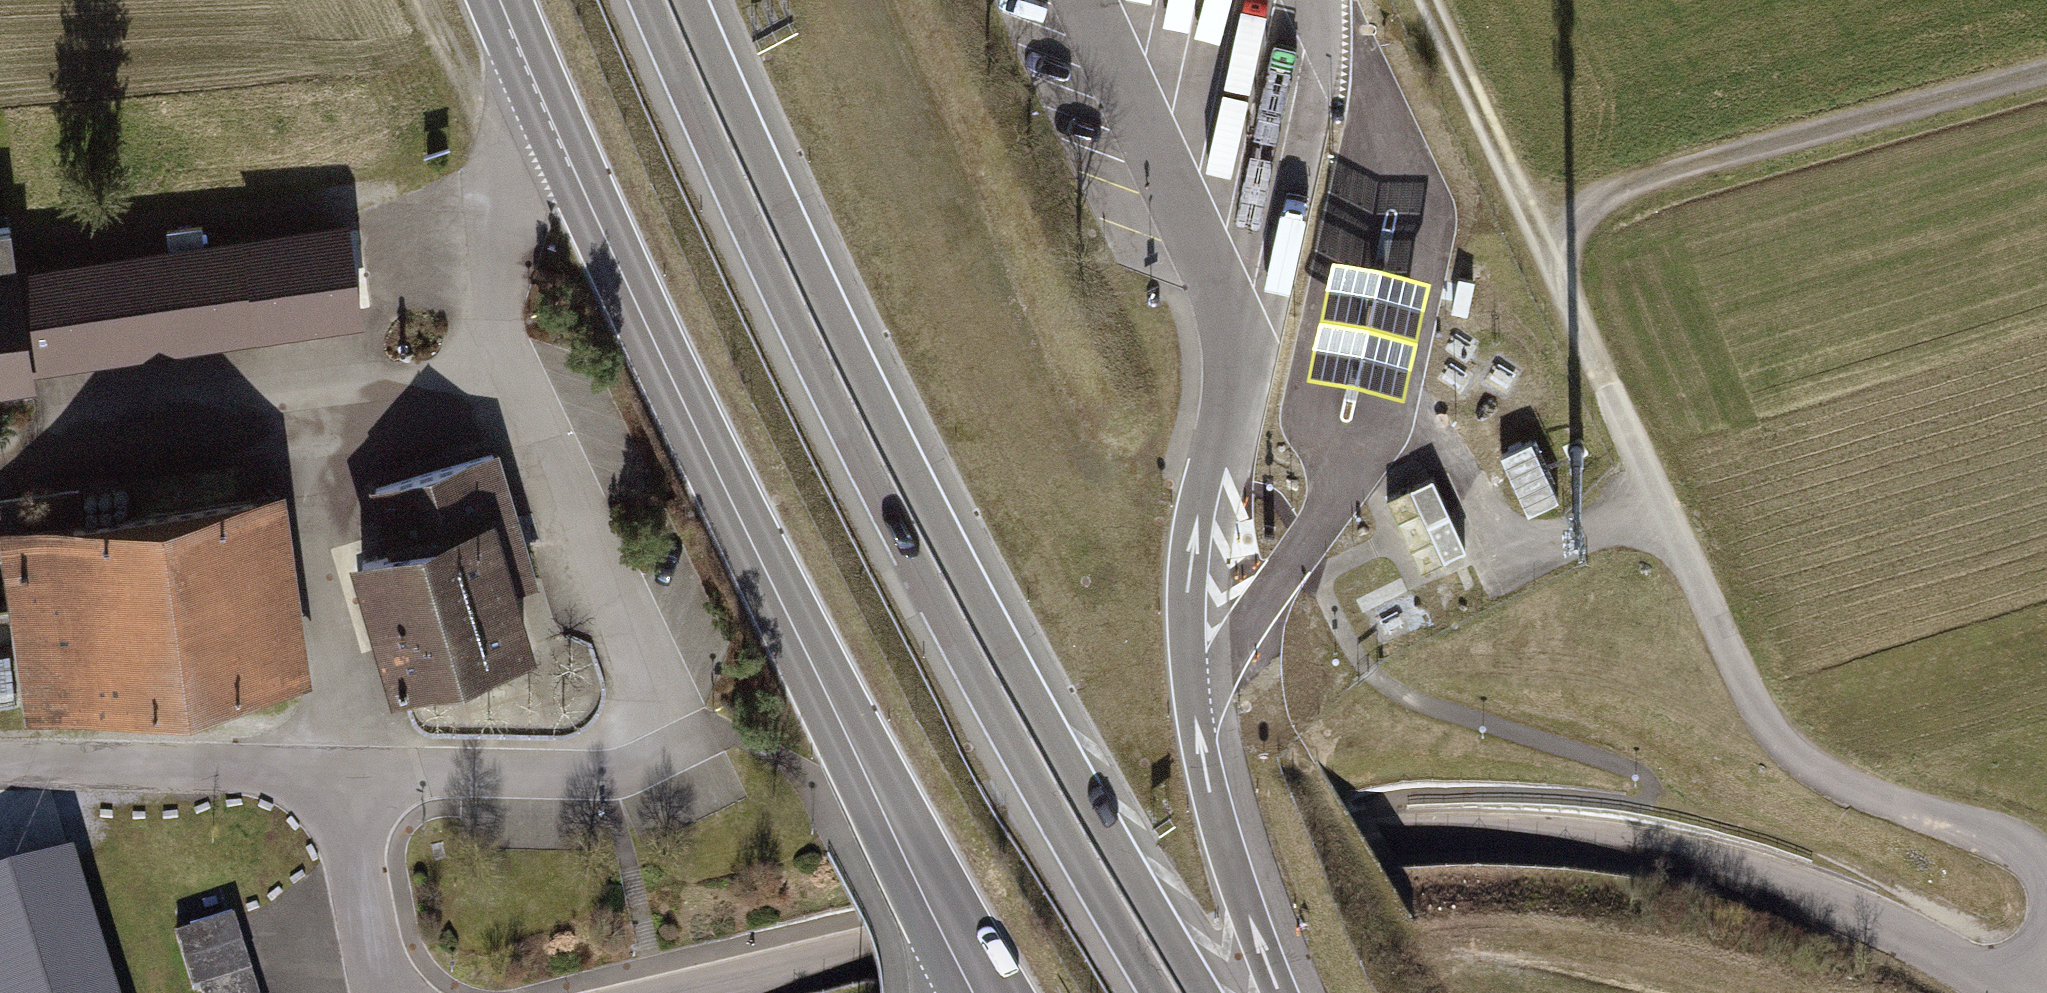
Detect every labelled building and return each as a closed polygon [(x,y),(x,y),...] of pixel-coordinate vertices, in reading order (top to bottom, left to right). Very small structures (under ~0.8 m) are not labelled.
[(29,374),(27,355),(358,308),(347,232),(16,279),(9,227),(0,228),(0,379),(29,374)] [(1559,499),(1531,440),(1501,454),(1529,513),(1559,499)] [(363,562),(400,684),(524,647),(506,588),(530,580),(492,454),(376,489),(396,552),(363,562)] [(1432,477),(1387,497),(1419,571),(1443,560),(1443,559),(1464,549),(1432,477)] [(254,501),(13,534),(36,708),(278,675),(254,501)] [(1370,595),(1382,640),(1418,630),(1405,585),(1370,595)] [(0,876),(0,992),(116,992),(72,853),(0,876)] [(253,973),(235,916),(174,935),(192,992),(202,989),(253,973)] [(202,989),(204,992),(259,992),(253,973),(202,989)]
